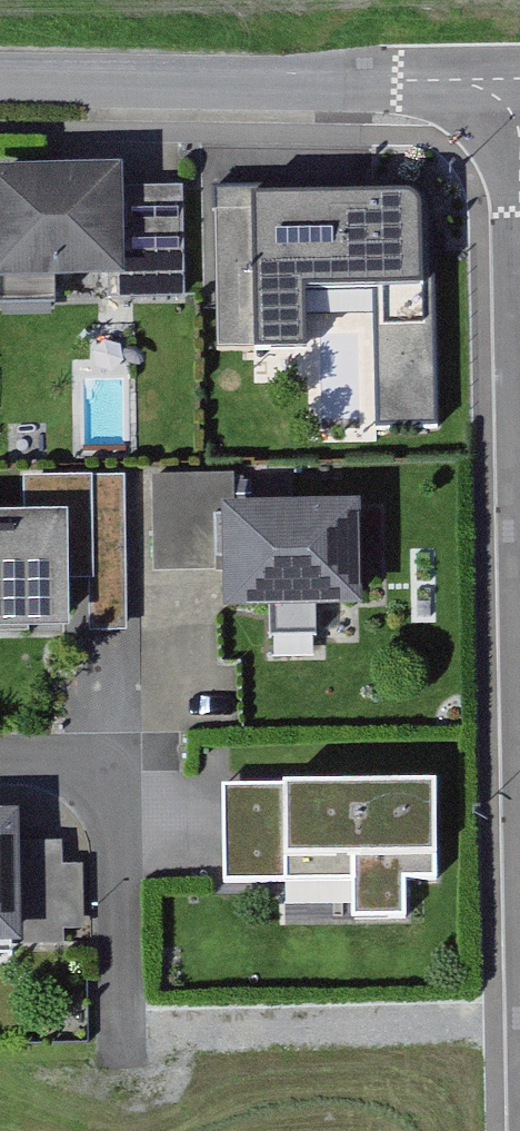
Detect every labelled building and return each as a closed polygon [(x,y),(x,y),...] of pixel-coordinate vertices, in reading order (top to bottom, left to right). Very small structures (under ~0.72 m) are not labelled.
[(0,161),(0,276),(125,278),(127,163),(0,161)] [(447,189),(255,189),(255,345),(314,345),(314,285),(382,285),(382,423),(447,423),(447,189)] [(215,476),(152,478),(154,570),(185,569),(219,567),(216,508),(215,476)] [(363,607),(359,502),(216,508),(219,567),(220,610),(271,608),(272,637),(314,635),(313,609),(363,607)] [(125,513),(89,515),(90,577),(91,628),(108,628),(125,628),(125,513)] [(0,517),(0,632),(70,631),(69,577),(90,577),(89,515),(0,517)] [(433,788),(226,786),(224,802),(224,828),(224,890),(348,891),(347,919),(404,920),(405,874),(432,874),(433,788)] [(0,808),(0,949),(24,949),(24,846),(22,807),(5,808),(0,808)] [(42,846),(24,846),(24,949),(62,949),(62,929),(84,929),(83,866),(60,866),(60,846),(42,846)]
